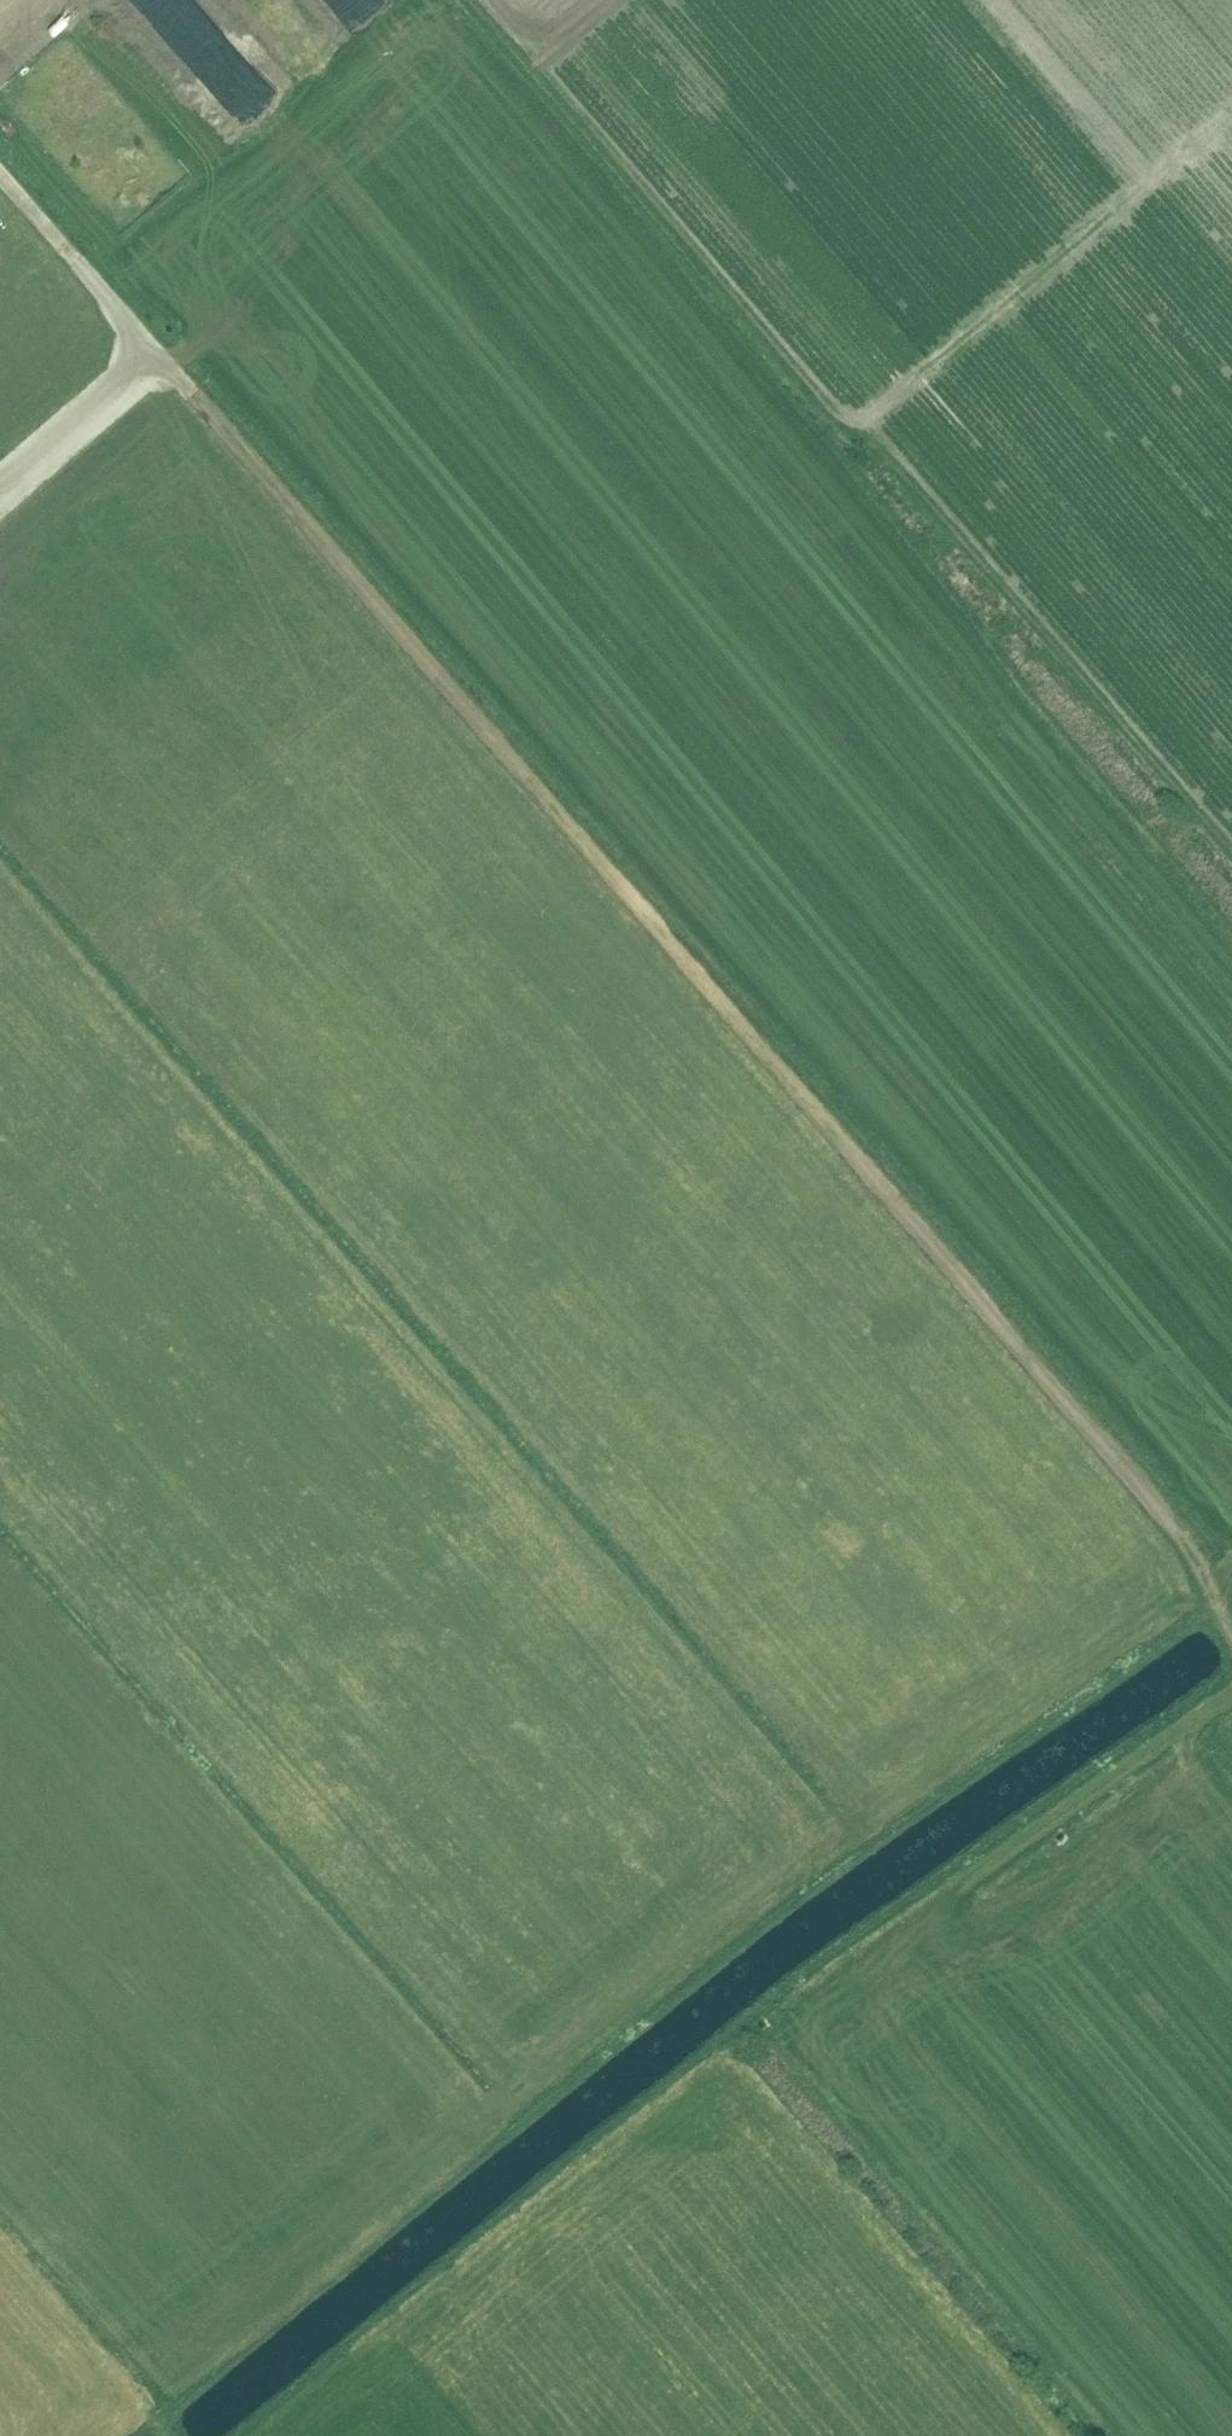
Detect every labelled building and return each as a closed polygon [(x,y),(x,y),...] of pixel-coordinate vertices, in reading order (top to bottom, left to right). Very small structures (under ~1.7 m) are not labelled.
[(1203,107),(1208,122),(1229,115),(1223,100),(1203,107)]
